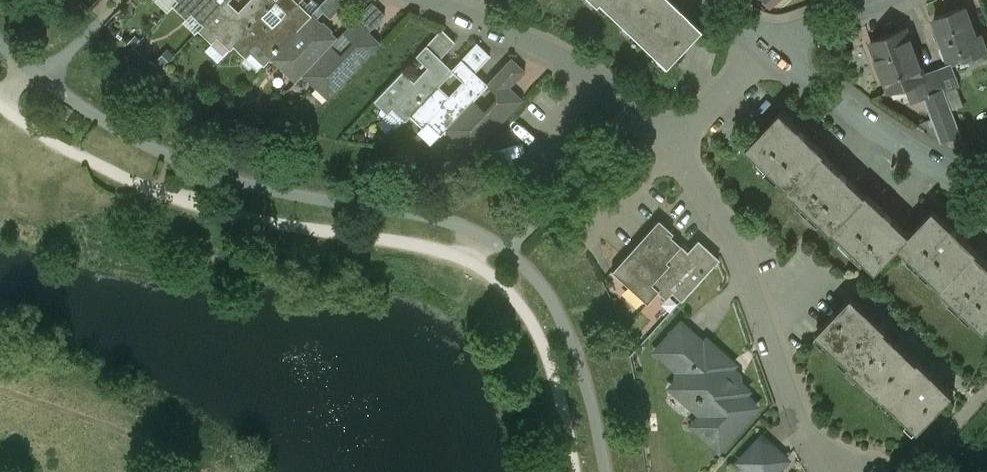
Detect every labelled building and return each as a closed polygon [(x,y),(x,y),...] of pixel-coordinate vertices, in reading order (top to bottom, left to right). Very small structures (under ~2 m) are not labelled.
[(177,1),(172,7),(185,19),(191,14),(203,25),(226,1),(227,0),(179,0),(177,1)] [(226,1),(203,25),(198,31),(211,43),(216,37),(229,49),(233,46),(261,16),(274,2),(276,0),(275,0),(248,0),(237,11),(226,1)] [(261,16),(233,46),(245,58),(250,53),(262,65),(269,58),(310,15),(298,3),(295,0),(276,0),(274,2),(285,12),(272,26),(261,16)] [(318,7),(323,11),(330,18),(346,2),(344,0),(325,0),(318,7)] [(649,50),(663,63),(698,27),(670,0),(598,0),(649,50)] [(385,15),(371,2),(355,19),(369,32),(385,15)] [(965,6),(934,17),(952,64),(986,51),(980,34),(976,36),(965,6)] [(318,7),(312,13),(317,18),(323,11),(318,7)] [(310,15),(269,58),(295,82),(302,75),(330,46),(337,38),(331,32),(332,30),(323,21),(321,23),(317,18),(312,13),(310,15)] [(341,57),(330,46),(302,75),(315,88),(320,83),(332,94),(381,43),(369,32),(355,19),(344,31),(355,43),(341,57)] [(907,28),(871,42),(890,92),(907,86),(913,101),(924,97),(930,95),(930,94),(922,74),(924,74),(907,28)] [(441,29),(426,45),(439,58),(455,42),(441,29)] [(477,43),(461,59),(475,73),(490,56),(477,43)] [(413,82),(402,71),(374,101),(387,113),(392,108),(404,120),(438,85),(452,70),(451,70),(445,63),(441,68),(435,63),(439,58),(426,45),(416,56),(417,57),(427,67),(413,82)] [(438,85),(404,120),(405,121),(410,115),(422,127),(427,122),(439,134),(444,129),(487,84),(475,73),(461,59),(451,70),(452,70),(463,81),(449,96),(438,85)] [(487,84),(444,129),(457,142),(462,137),(476,150),(523,100),(510,87),(525,71),(512,59),(487,84)] [(952,64),(937,69),(945,88),(946,91),(960,86),(952,64)] [(937,69),(924,74),(922,74),(930,94),(945,88),(937,69)] [(945,88),(930,94),(930,95),(924,97),(941,143),(962,135),(946,91),(945,88)] [(934,210),(911,234),(868,193),(867,195),(824,154),(826,153),(782,111),(747,147),(780,178),(791,187),(790,188),(821,221),(833,232),(834,230),(877,271),(898,249),(898,250),(901,247),(942,287),(941,288),(985,330),(986,328),(986,263),(977,253),(978,251),(934,210)] [(672,233),(658,220),(611,271),(646,303),(657,291),(665,299),(671,293),(680,301),(718,260),(697,241),(687,252),(669,236),(672,233)] [(919,362),(886,332),(887,330),(853,297),(818,333),(852,365),(851,367),(885,400),(886,398),(920,430),(955,394),(920,361),(919,362)] [(703,347),(681,327),(659,351),(685,375),(674,387),(687,399),(696,399),(708,410),(695,425),(718,446),(754,407),(741,395),(744,391),(723,372),(730,365),(706,344),(703,347)] [(922,434),(931,442),(947,424),(938,416),(922,434)] [(761,438),(739,462),(750,471),(775,471),(786,460),(761,438)]
